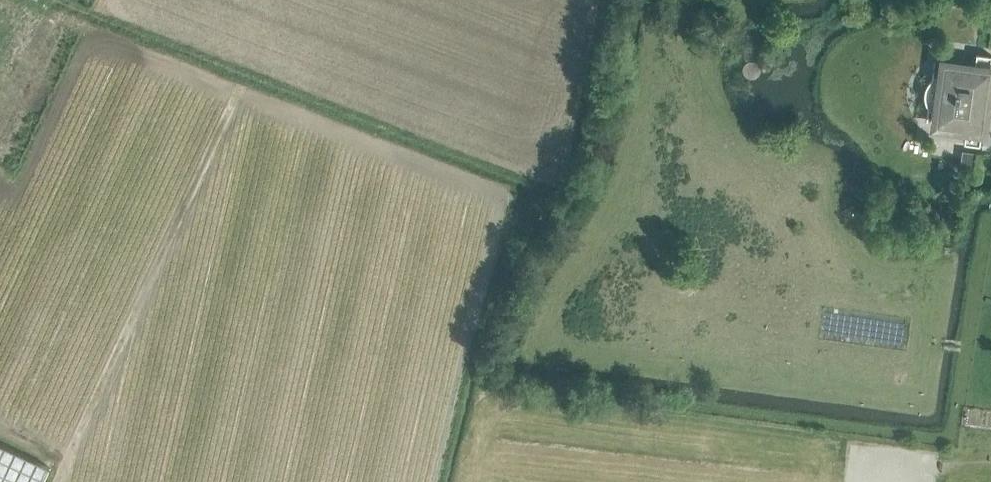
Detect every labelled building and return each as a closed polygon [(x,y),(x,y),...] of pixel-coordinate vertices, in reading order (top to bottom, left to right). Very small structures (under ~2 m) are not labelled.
[(924,89),(923,96),(925,102),(927,107),(927,109),(932,109),(930,129),(965,134),(963,143),(980,145),(981,136),(987,137),(990,108),(990,63),(990,62),(990,55),(976,53),(975,61),(939,57),(936,77),(932,76),(931,78),(927,84),(924,89)] [(962,150),(960,167),(973,168),(975,151),(962,150)] [(49,466),(0,444),(0,481),(42,481),(49,466)]
